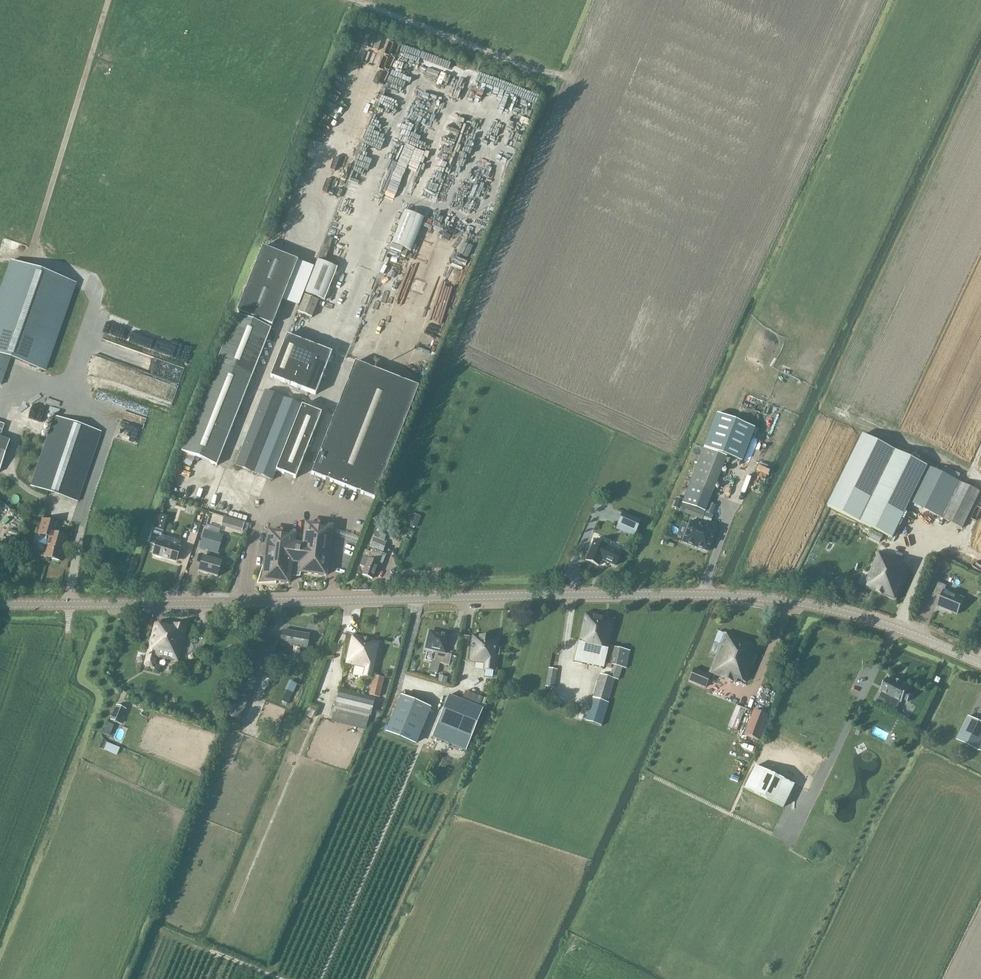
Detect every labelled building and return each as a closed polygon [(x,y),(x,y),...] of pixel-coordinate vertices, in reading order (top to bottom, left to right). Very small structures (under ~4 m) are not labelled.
[(381,63),(391,67),(394,57),(383,54),(381,63)] [(400,69),(404,60),(397,58),(394,67),(400,69)] [(413,65),(407,63),(404,71),(410,73),(413,65)] [(430,85),(436,86),(439,76),(433,75),(430,85)] [(326,95),(337,107),(341,102),(330,90),(326,95)] [(498,101),(501,95),(491,91),(488,97),(498,101)] [(402,147),(414,150),(416,140),(404,137),(402,147)] [(405,173),(410,158),(404,156),(398,170),(405,173)] [(327,237),(323,248),(329,250),(333,239),(327,237)] [(240,313),(239,316),(236,315),(182,452),(217,466),(271,329),(269,328),(270,325),(273,326),(298,261),(263,247),(238,312),(240,313)] [(1,385),(10,359),(44,371),(75,283),(11,261),(0,293),(0,385),(1,385)] [(326,301),(339,269),(318,261),(306,293),(326,301)] [(305,295),(298,312),(312,318),(319,301),(305,295)] [(142,345),(146,335),(140,333),(136,343),(142,345)] [(271,377),(316,395),(332,353),(287,335),(271,377)] [(145,355),(123,347),(118,359),(136,367),(137,364),(141,365),(145,355)] [(419,387),(400,380),(355,363),(312,474),(375,499),(419,387)] [(239,456),(236,465),(273,480),(276,471),(296,479),(322,414),(302,406),(288,400),(265,391),(242,448),(241,448),(238,455),(239,456)] [(717,414),(704,448),(704,447),(727,456),(742,462),(755,428),(717,414)] [(78,502),(101,432),(55,416),(31,486),(78,502)] [(864,435),(828,507),(893,538),(895,535),(910,503),(942,518),(962,529),(980,492),(960,482),(928,466),(896,451),(864,435)] [(10,441),(0,438),(0,470),(10,441)] [(704,447),(690,484),(685,497),(708,506),(713,493),(727,456),(704,447)] [(170,484),(169,492),(178,493),(179,485),(170,484)] [(677,498),(674,507),(679,510),(683,500),(677,498)] [(710,503),(706,513),(712,515),(716,506),(710,503)] [(682,504),(680,510),(686,512),(688,506),(682,504)] [(693,508),(690,514),(702,519),(705,513),(693,508)] [(208,512),(206,520),(218,523),(219,514),(208,512)] [(636,532),(641,521),(623,513),(618,524),(636,532)] [(244,523),(225,517),(222,526),(241,532),(242,530),(244,523)] [(412,518),(410,525),(415,527),(416,527),(419,521),(412,518)] [(60,561),(67,536),(54,532),(56,523),(42,519),(38,534),(50,538),(44,557),(60,561)] [(154,528),(150,544),(157,546),(154,555),(175,562),(181,541),(163,536),(164,531),(166,525),(156,522),(154,528)] [(690,522),(682,542),(708,552),(715,531),(690,522)] [(262,568),(257,585),(276,584),(276,582),(289,583),(290,572),(300,571),(300,573),(326,576),(332,527),(306,524),(303,546),(294,544),(295,536),(269,533),(264,568),(262,568)] [(217,561),(225,536),(205,530),(199,549),(207,551),(206,558),(204,557),(199,572),(218,578),(222,563),(217,561)] [(383,552),(387,543),(384,542),(387,536),(377,532),(375,538),(370,548),(383,552)] [(607,547),(608,546),(594,540),(591,547),(589,546),(587,547),(586,550),(587,553),(589,553),(586,560),(599,566),(602,560),(615,566),(621,553),(607,547)] [(230,550),(226,563),(233,565),(237,552),(230,550)] [(365,568),(362,575),(373,580),(379,563),(382,565),(386,555),(373,550),(368,559),(363,557),(360,566),(365,568)] [(896,601),(911,568),(877,553),(863,587),(896,601)] [(957,615),(964,598),(945,590),(947,586),(938,583),(933,596),(941,599),(937,606),(957,615)] [(574,662),(604,668),(605,663),(626,668),(629,651),(609,646),(615,620),(585,613),(578,644),(574,662)] [(156,623),(145,666),(153,667),(156,664),(158,659),(178,663),(187,628),(156,623)] [(288,656),(289,650),(290,646),(301,648),(307,649),(309,637),(307,635),(304,634),(283,630),(281,642),(277,642),(270,640),(268,652),(275,653),(288,656)] [(430,632),(426,648),(437,650),(434,662),(432,661),(430,671),(437,673),(440,663),(449,666),(452,655),(444,653),(444,652),(445,653),(449,636),(430,632)] [(718,632),(714,643),(715,643),(719,645),(724,634),(718,632)] [(716,654),(709,673),(735,683),(737,679),(745,682),(759,647),(724,633),(724,634),(719,645),(716,654)] [(363,677),(373,679),(374,675),(381,642),(352,636),(345,664),(352,665),(352,666),(356,667),(354,674),(363,676),(363,677)] [(494,671),(497,671),(500,649),(497,648),(498,639),(490,638),(480,636),(480,637),(472,636),(469,660),(470,661),(470,662),(484,664),(483,669),(485,670),(494,671)] [(715,643),(711,652),(716,654),(719,645),(715,643)] [(276,656),(267,654),(264,669),(273,671),(276,656)] [(550,669),(547,687),(548,687),(552,688),(554,688),(557,670),(550,669)] [(709,675),(693,669),(688,682),(704,688),(709,675)] [(485,670),(485,677),(493,678),(494,671),(485,670)] [(241,720),(257,679),(246,675),(230,716),(241,720)] [(384,678),(374,675),(373,679),(374,679),(370,695),(379,697),(384,678)] [(593,698),(608,703),(615,679),(600,675),(593,698)] [(887,678),(880,692),(888,696),(885,702),(897,708),(900,702),(902,703),(903,700),(908,702),(912,694),(907,692),(909,689),(902,685),(903,684),(895,680),(894,682),(887,678)] [(291,681),(287,691),(293,693),(297,684),(291,681)] [(366,731),(375,699),(340,690),(331,722),(366,731)] [(388,729),(419,740),(433,702),(402,691),(388,729)] [(465,751),(483,709),(449,695),(431,738),(465,751)] [(117,705),(111,720),(121,724),(127,710),(117,705)] [(754,711),(744,735),(758,741),(767,717),(754,711)] [(957,740),(979,751),(980,747),(980,722),(969,716),(957,740)] [(107,721),(103,732),(110,734),(113,723),(107,721)] [(122,736),(124,729),(117,727),(115,735),(122,736)] [(106,741),(103,748),(116,753),(119,746),(106,741)] [(744,789),(783,808),(794,785),(755,767),(744,789)]
